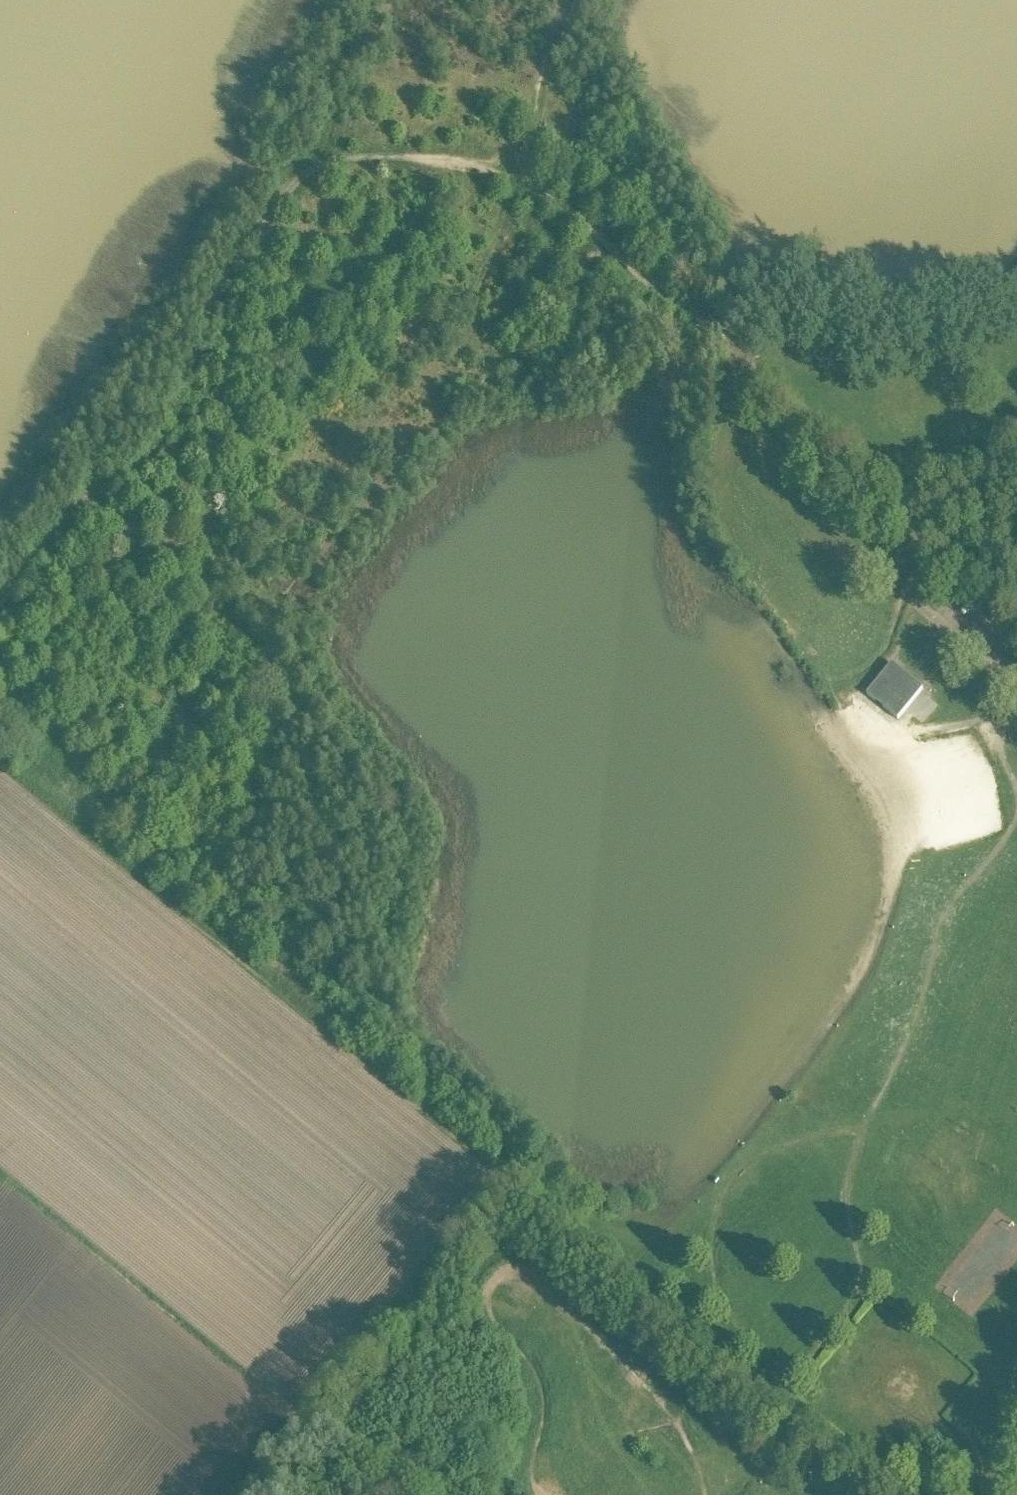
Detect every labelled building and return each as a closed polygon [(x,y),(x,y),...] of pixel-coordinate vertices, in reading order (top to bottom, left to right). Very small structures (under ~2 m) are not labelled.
[(924,690),(894,666),(868,697),(898,722),(924,690)]
